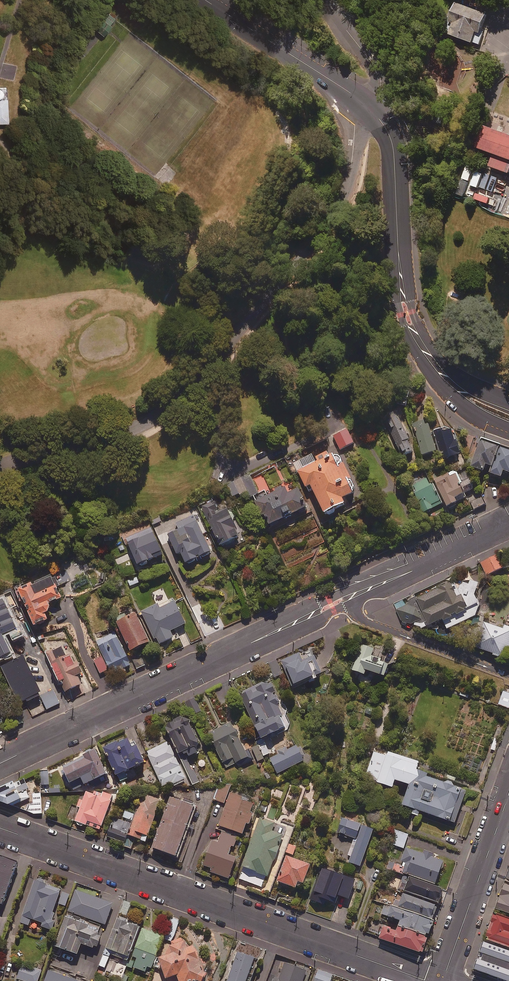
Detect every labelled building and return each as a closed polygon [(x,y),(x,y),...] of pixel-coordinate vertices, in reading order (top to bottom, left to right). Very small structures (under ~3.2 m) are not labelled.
[(455,4),(444,34),(472,44),(472,43),(482,47),(488,29),(481,27),(489,4),(479,0),(458,0),(457,5),(455,4)] [(8,124),(8,90),(0,90),(0,124),(8,124)] [(486,124),(478,146),(495,151),(490,165),(508,172),(508,132),(486,124)] [(413,453),(400,421),(388,427),(402,458),(413,453)] [(436,452),(427,421),(414,425),(423,456),(436,452)] [(442,429),(434,432),(444,464),(462,458),(453,431),(443,434),(442,429)] [(353,444),(347,431),(334,437),(340,451),(353,444)] [(492,469),(499,450),(480,443),(471,468),(483,473),(486,467),(492,469)] [(499,450),(492,469),(490,475),(501,480),(503,473),(508,475),(508,453),(499,450)] [(341,469),(340,467),(341,462),(340,458),(336,455),(331,456),(329,453),(313,460),(312,457),(294,464),(305,489),(311,487),(324,517),(345,507),(342,501),(353,496),(354,494),(354,489),(353,486),(350,483),(346,482),(350,480),(344,468),(341,469)] [(471,481),(462,485),(457,473),(437,481),(448,510),(460,506),(458,501),(467,497),(466,495),(475,491),(471,481)] [(272,532),(287,525),(286,523),(292,520),(293,522),(307,515),(298,496),(290,500),(286,492),(275,497),(275,498),(270,501),(267,495),(262,498),(253,478),(230,489),(237,504),(249,498),(252,504),(255,503),(257,507),(255,507),(263,523),(267,521),(272,532)] [(443,506),(431,480),(414,488),(427,514),(443,506)] [(217,512),(213,501),(200,507),(218,548),(239,538),(226,509),(217,512)] [(210,553),(194,516),(176,524),(180,531),(168,537),(176,555),(180,554),(185,565),(210,553)] [(162,556),(151,530),(126,540),(138,566),(162,556)] [(505,569),(500,556),(481,564),(486,576),(505,569)] [(52,602),(61,597),(51,573),(15,589),(20,600),(25,598),(36,624),(49,619),(47,614),(51,609),(52,602)] [(476,616),(479,607),(467,582),(452,589),(448,582),(439,587),(440,589),(416,600),(415,597),(403,603),(402,601),(394,604),(404,627),(414,623),(415,626),(422,629),(442,620),(446,629),(476,616)] [(504,625),(508,610),(508,594),(495,589),(486,614),(488,615),(476,649),(501,658),(505,648),(508,649),(508,626),(504,625)] [(186,623),(174,598),(159,605),(158,604),(142,612),(159,644),(174,636),(171,631),(186,623)] [(151,641),(137,613),(118,622),(132,651),(151,641)] [(218,630),(212,618),(201,623),(206,635),(218,630)] [(132,665),(115,631),(98,640),(106,657),(95,662),(101,673),(111,668),(114,674),(132,665)] [(397,658),(362,645),(352,672),(364,677),(366,672),(384,679),(389,666),(393,668),(397,658)] [(67,658),(61,646),(47,653),(66,692),(82,684),(78,675),(84,672),(75,654),(67,658)] [(310,682),(311,684),(323,680),(314,659),(305,662),(302,655),(284,661),(294,688),(310,682)] [(284,704),(273,683),(243,698),(264,741),(290,728),(279,706),(284,704)] [(60,703),(54,690),(41,696),(47,709),(60,703)] [(503,692),(498,706),(508,710),(508,694),(503,692)] [(190,756),(200,752),(198,747),(202,745),(188,717),(168,727),(181,754),(188,751),(190,756)] [(248,757),(233,722),(210,733),(226,767),(248,757)] [(134,748),(129,738),(106,748),(121,781),(127,778),(125,772),(146,763),(138,746),(134,748)] [(187,779),(169,741),(148,752),(164,786),(173,781),(174,785),(187,779)] [(259,746),(264,757),(270,754),(266,743),(259,746)] [(278,752),(279,755),(271,758),(277,773),(307,759),(300,744),(288,750),(287,747),(278,752)] [(264,757),(259,746),(253,749),(259,762),(265,759),(264,757)] [(74,790),(90,782),(93,788),(101,784),(98,778),(108,774),(96,750),(60,767),(68,784),(71,783),(74,790)] [(374,752),(365,780),(392,789),(395,783),(409,787),(402,808),(414,812),(412,816),(417,818),(419,813),(455,826),(466,793),(453,789),(453,785),(450,783),(447,783),(444,786),(426,780),(427,778),(416,774),(419,765),(388,755),(388,756),(374,752)] [(50,769),(41,770),(42,782),(51,782),(50,769)] [(30,798),(27,791),(31,790),(27,781),(0,791),(0,802),(10,806),(30,798)] [(225,803),(232,784),(220,785),(215,799),(225,803)] [(76,821),(78,822),(77,824),(84,827),(85,824),(101,830),(113,795),(105,792),(93,793),(86,791),(76,821)] [(249,798),(231,792),(220,825),(244,833),(248,823),(250,824),(257,805),(248,802),(249,798)] [(145,802),(142,801),(125,847),(133,849),(137,838),(147,841),(161,800),(148,795),(145,802)] [(42,813),(42,798),(34,798),(34,813),(42,813)] [(196,806),(172,798),(154,847),(177,856),(196,806)] [(108,836),(125,842),(136,814),(125,810),(122,820),(115,817),(108,836)] [(275,823),(259,818),(239,878),(263,886),(266,874),(270,876),(284,834),(273,831),(275,823)] [(377,830),(344,818),(338,834),(358,841),(350,862),(363,867),(377,830)] [(409,833),(394,829),(390,844),(405,848),(409,833)] [(238,837),(223,832),(219,842),(213,840),(204,865),(213,868),(212,872),(230,878),(237,858),(229,855),(232,846),(235,847),(238,837)] [(297,845),(290,843),(287,853),(294,855),(297,845)] [(403,861),(407,863),(404,871),(437,883),(445,860),(434,856),(435,853),(423,849),(421,853),(408,848),(403,861)] [(2,905),(20,859),(0,851),(0,904),(2,905)] [(312,865),(288,856),(279,881),(298,888),(300,882),(305,883),(312,865)] [(357,880),(323,867),(311,899),(325,904),(327,899),(336,903),(339,895),(350,899),(357,880)] [(445,889),(411,877),(406,891),(441,903),(445,889)] [(55,921),(53,920),(56,914),(54,913),(57,902),(66,905),(70,895),(58,891),(59,889),(36,881),(22,923),(29,925),(32,919),(44,923),(43,926),(52,930),(55,921)] [(504,886),(496,910),(508,915),(508,888),(504,886)] [(114,904),(76,890),(69,911),(106,924),(114,904)] [(430,937),(436,920),(434,920),(439,906),(405,894),(400,908),(392,906),(389,916),(402,921),(400,926),(430,937)] [(132,903),(124,901),(121,913),(128,915),(132,903)] [(495,916),(485,940),(508,949),(508,921),(495,916)] [(100,929),(66,917),(56,946),(78,954),(82,944),(97,949),(102,936),(98,935),(100,929)] [(140,925),(118,917),(101,966),(106,968),(112,950),(129,956),(140,925)] [(180,920),(173,918),(165,938),(172,941),(180,920)] [(430,937),(400,926),(399,931),(385,926),(380,939),(424,955),(430,937)] [(164,936),(143,929),(133,956),(138,958),(135,967),(146,972),(148,966),(152,968),(164,936)] [(169,943),(162,962),(168,979),(179,975),(181,980),(204,980),(207,972),(201,970),(204,961),(199,960),(196,946),(188,948),(191,943),(177,937),(173,945),(169,943)] [(483,945),(474,969),(506,980),(508,980),(508,954),(483,945)] [(239,953),(229,980),(252,980),(260,960),(239,953)] [(307,971),(285,963),(279,980),(303,980),(307,971)] [(21,967),(17,978),(25,980),(38,980),(42,971),(35,968),(34,971),(21,967)] [(320,970),(316,980),(334,980),(332,980),(334,976),(320,970)]
